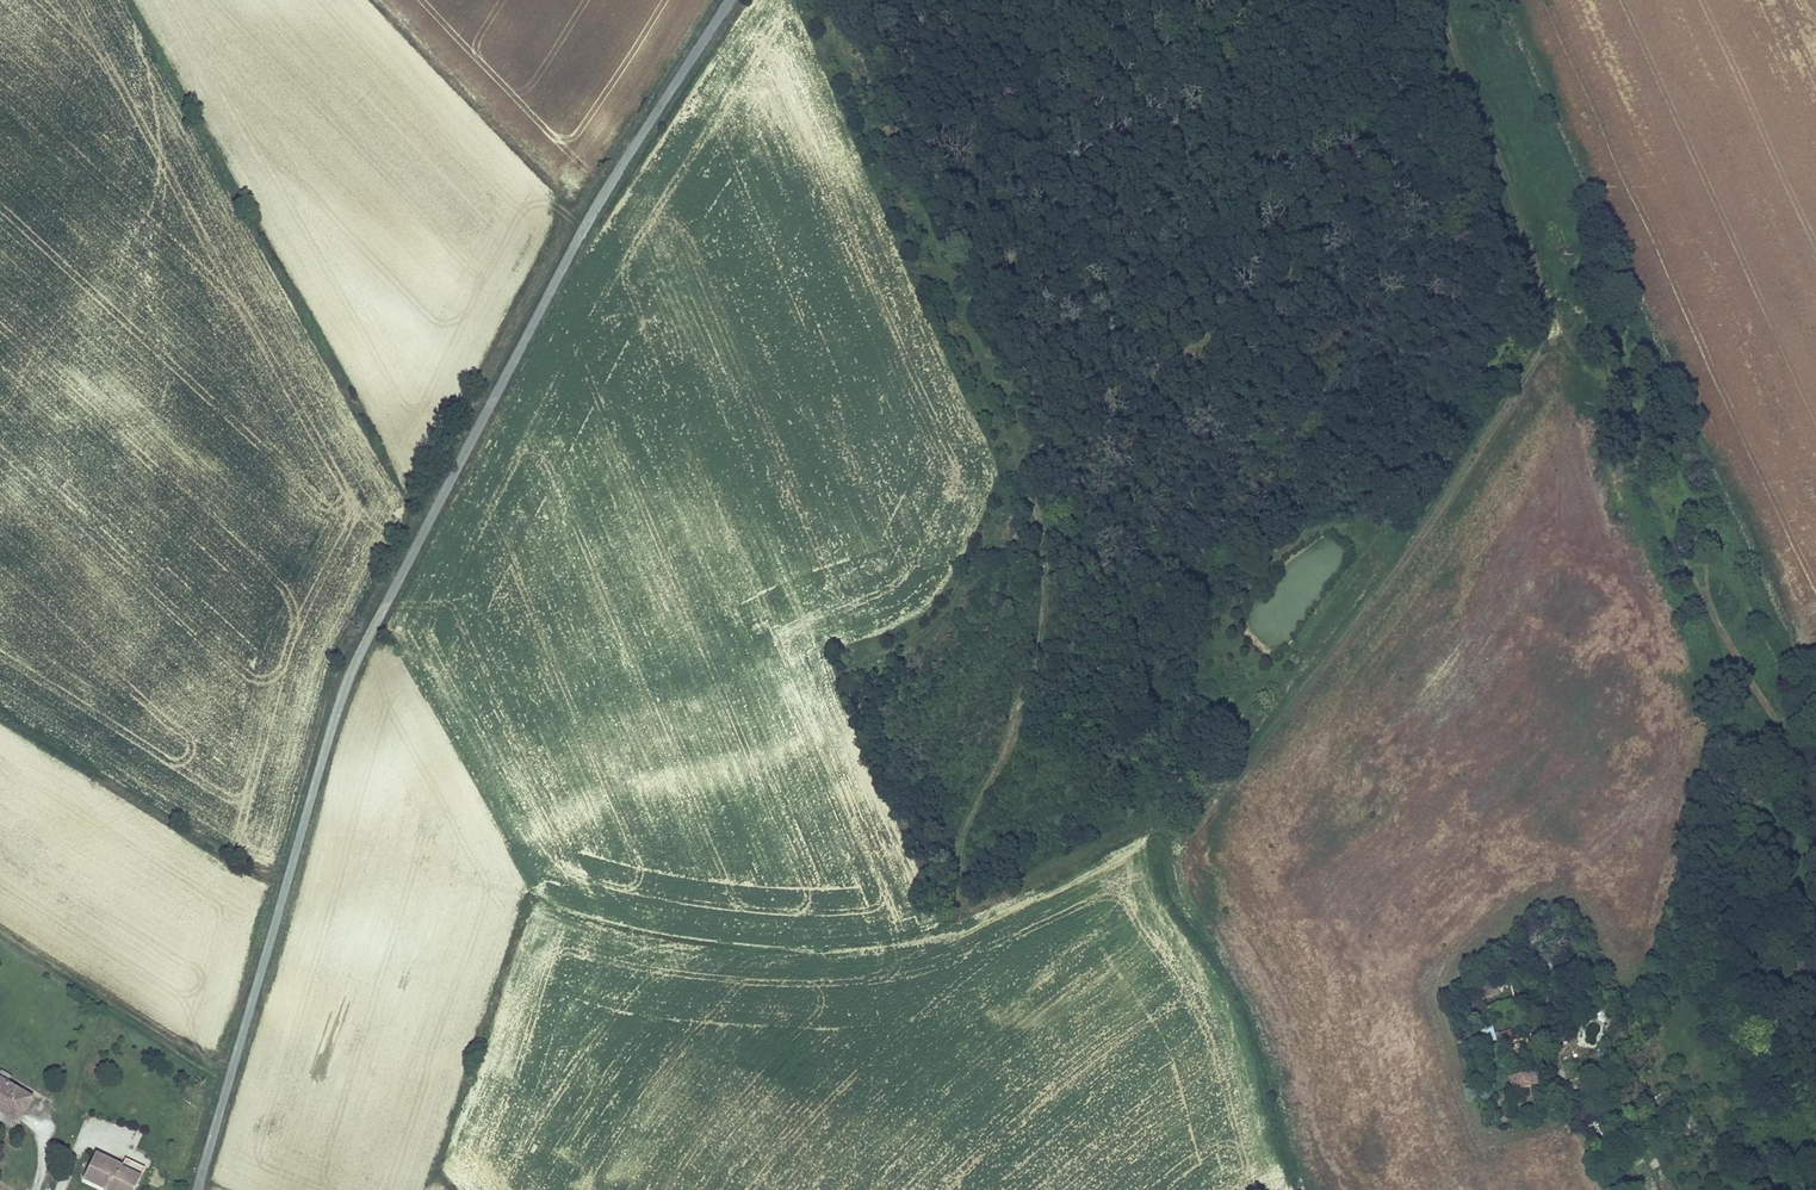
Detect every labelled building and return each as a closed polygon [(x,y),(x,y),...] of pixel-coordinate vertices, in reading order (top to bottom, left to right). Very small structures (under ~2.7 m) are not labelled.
[(1481,998),(1501,995),(1499,983),(1479,986),(1481,998)] [(1489,1040),(1499,1034),(1493,1022),(1482,1028),(1489,1040)] [(1511,1028),(1499,1032),(1502,1045),(1515,1041),(1511,1028)] [(1534,1068),(1500,1078),(1504,1091),(1523,1085),(1526,1092),(1540,1089),(1534,1068)] [(0,1076),(0,1084),(7,1089),(12,1081),(1,1074),(0,1076)] [(17,1127),(31,1104),(7,1089),(0,1084),(0,1116),(17,1127)] [(99,1161),(87,1185),(98,1189),(141,1189),(148,1174),(128,1165),(124,1173),(99,1161)]
